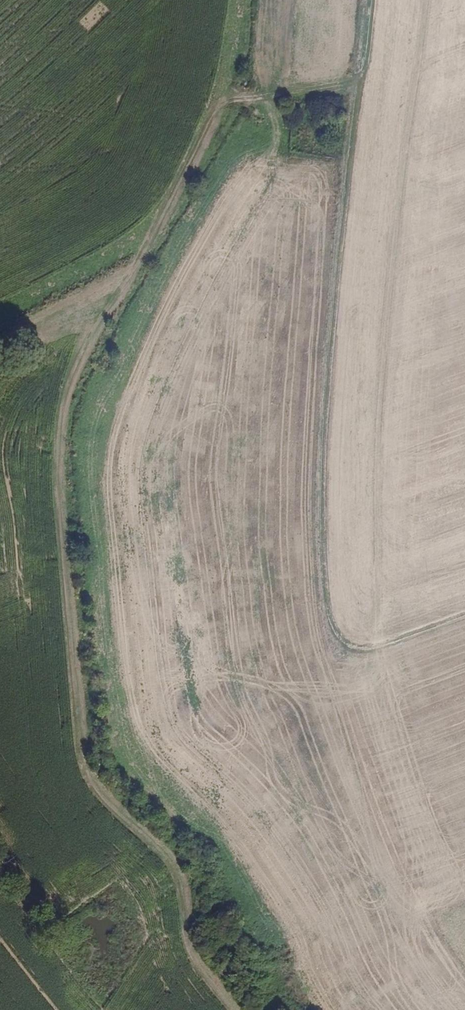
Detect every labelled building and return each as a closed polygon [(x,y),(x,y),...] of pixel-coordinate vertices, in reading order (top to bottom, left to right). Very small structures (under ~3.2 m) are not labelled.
[(317,156),(311,155),(308,157),(305,159),(304,164),(305,169),(309,172),(314,172),(318,171),(321,167),(321,162),(320,159),(317,156)]
